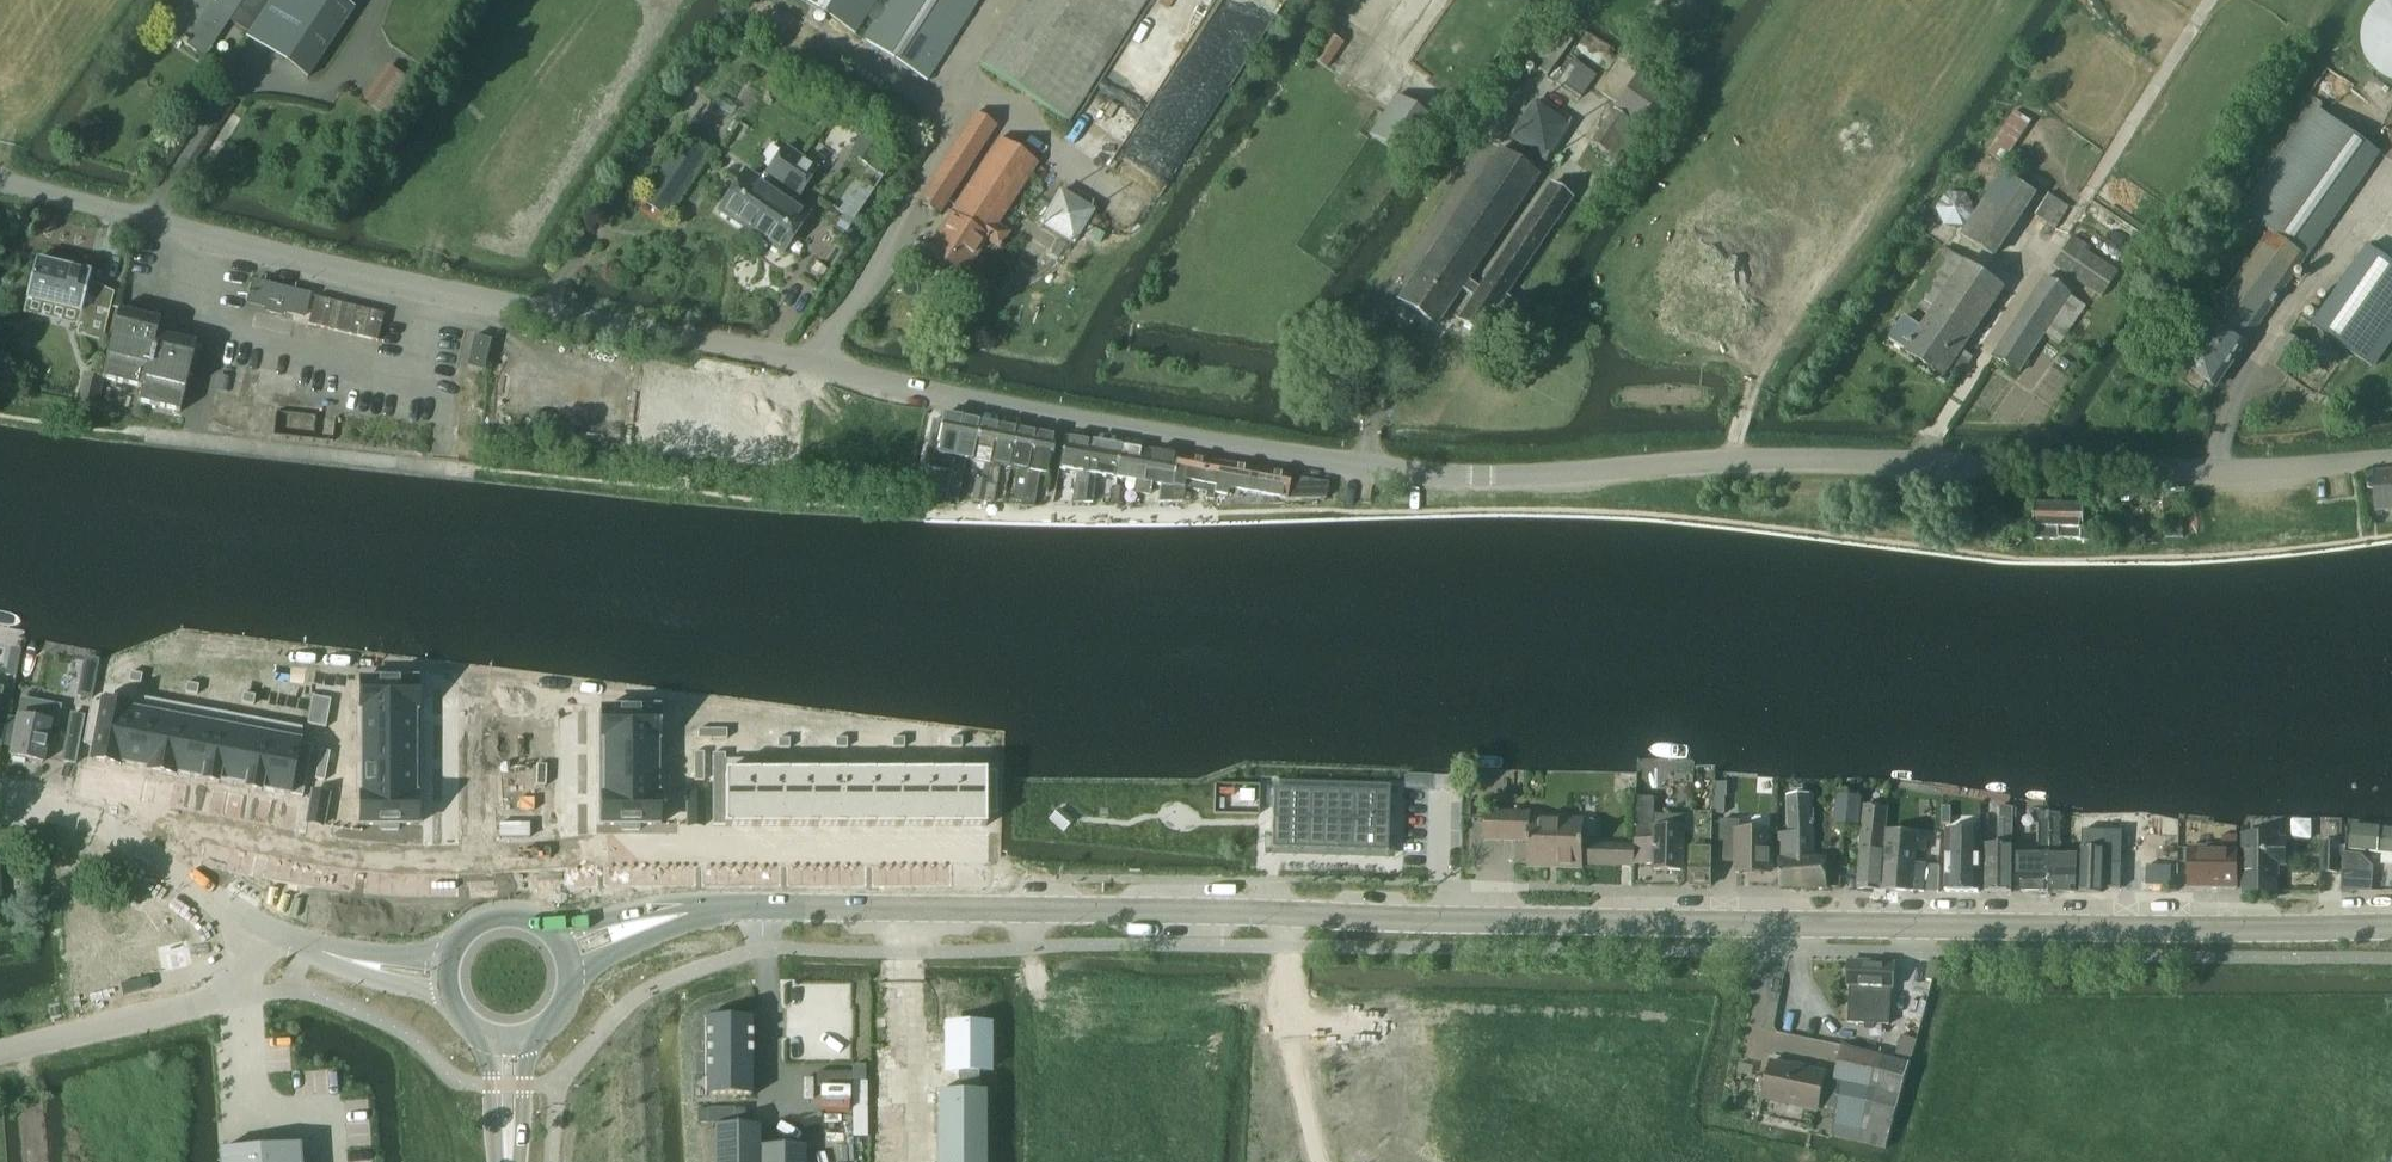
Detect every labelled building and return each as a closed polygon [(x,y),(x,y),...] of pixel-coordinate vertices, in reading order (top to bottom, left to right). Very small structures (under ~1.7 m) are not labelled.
[(251,35),(309,74),(306,78),(307,79),(354,9),(359,0),(186,0),(166,32),(196,53),(214,28),(220,32),(228,19),(250,34),(247,39),(248,40),(251,35)] [(854,35),(866,17),(874,22),(862,40),(927,81),(979,0),(888,0),(879,14),(871,9),(877,0),(800,0),(854,35)] [(979,65),(1068,123),(1147,0),(1021,0),(979,65)] [(2376,2),(2373,4),(2370,8),(2368,11),(2366,14),(2364,18),(2363,22),(2361,26),(2361,30),(2360,34),(2360,38),(2361,42),(2361,46),(2362,50),(2364,53),(2366,57),(2368,61),(2370,64),(2372,67),(2375,70),(2378,72),(2382,75),(2385,77),(2389,79),(2391,80),(2391,0),(2377,0),(2376,2)] [(1547,25),(1522,63),(1545,79),(1570,41),(1547,25)] [(1327,33),(1309,61),(1324,71),(1342,44),(1327,33)] [(1571,60),(1553,84),(1579,103),(1596,77),(1571,60)] [(693,69),(686,81),(694,87),(702,75),(693,69)] [(1602,162),(1617,172),(1637,141),(1624,132),(1630,123),(1648,135),(1672,98),(1635,74),(1589,144),(1607,155),(1602,162)] [(1369,137),(1405,161),(1432,123),(1396,98),(1369,137)] [(2264,319),(2307,256),(2379,151),(2318,109),(2245,215),(2270,232),(2180,361),(2217,387),(2246,345),(2264,319)] [(976,113),(918,201),(939,213),(995,126),(976,113)] [(877,130),(858,159),(872,169),(891,140),(877,130)] [(709,158),(679,138),(642,193),(671,214),(709,158)] [(925,253),(963,278),(986,241),(998,248),(1008,234),(996,226),(1036,164),(999,139),(925,253)] [(719,211),(751,232),(800,159),(784,148),(767,174),(772,178),(767,186),(746,172),(719,211)] [(1398,299),(1399,300),(1400,300),(1435,324),(1437,326),(1438,324),(1461,289),(1473,297),(1459,317),(1457,319),(1459,320),(1478,333),(1480,334),(1481,332),(1493,314),(1510,325),(1522,307),(1505,296),(1568,202),(1547,187),(1478,290),(1466,281),(1536,179),(1497,151),(1422,263),(1399,298),(1399,297),(1398,299)] [(800,159),(751,232),(782,254),(809,214),(788,200),(793,192),(798,196),(816,169),(800,159)] [(2050,195),(2036,218),(2055,230),(2069,207),(2050,195)] [(846,200),(839,211),(853,220),(860,209),(846,200)] [(843,216),(836,226),(846,233),(853,223),(843,216)] [(2073,236),(2055,264),(2102,296),(2117,271),(2087,251),(2089,247),(2073,236)] [(1904,321),(1890,341),(1906,352),(1945,378),(2005,288),(1944,247),(1907,301),(1928,314),(1921,326),(1906,317),(1904,321)] [(2323,312),(2313,326),(2373,367),(2391,340),(2391,263),(2368,247),(2323,312)] [(27,300),(82,313),(76,336),(102,343),(114,294),(88,287),(91,273),(36,260),(27,300)] [(2007,337),(1993,357),(2019,374),(2033,354),(2045,334),(2060,344),(2084,304),(2045,279),(2007,337)] [(254,282),(249,303),(303,318),(309,296),(254,282)] [(315,297),(308,325),(323,329),(378,342),(384,314),(330,301),(315,297)] [(141,389),(138,403),(180,413),(197,343),(157,334),(161,320),(119,310),(102,379),(141,389)] [(2268,363),(2286,375),(2306,347),(2288,335),(2268,363)] [(475,337),(467,367),(484,371),(491,341),(475,337)] [(2061,357),(2056,363),(2066,370),(2071,364),(2061,357)] [(85,375),(78,402),(95,407),(102,379),(85,375)] [(933,421),(924,467),(952,473),(962,419),(944,415),(942,423),(933,421)] [(964,462),(972,463),(980,423),(962,419),(952,473),(947,500),(957,501),(964,462)] [(972,501),(983,502),(999,426),(980,423),(972,463),(983,465),(980,479),(976,479),(972,501)] [(999,466),(1010,468),(1017,430),(999,426),(983,502),(993,503),(999,466)] [(1013,501),(1022,503),(1036,433),(1017,430),(1010,468),(1017,469),(1013,501)] [(1036,433),(1022,503),(1034,503),(1039,474),(1048,476),(1055,437),(1036,433)] [(1082,504),(1093,443),(1064,438),(1059,470),(1076,472),(1071,504),(1082,504)] [(1121,448),(1093,443),(1082,504),(1093,503),(1095,486),(1094,486),(1096,476),(1116,479),(1121,448)] [(1150,452),(1121,448),(1116,479),(1136,482),(1134,493),(1142,494),(1150,452)] [(1178,457),(1150,452),(1142,494),(1150,495),(1152,485),(1161,486),(1159,503),(1170,503),(1178,457)] [(1220,464),(1178,457),(1170,503),(1182,503),(1184,488),(1207,492),(1206,499),(1213,500),(1214,495),(1220,464)] [(1264,472),(1220,464),(1214,495),(1227,497),(1228,489),(1292,500),(1326,499),(1329,483),(1264,472)] [(2374,473),(2377,511),(2391,510),(2391,472),(2374,473)] [(1114,502),(1122,503),(1125,488),(1116,487),(1114,502)] [(2034,529),(2035,529),(2034,540),(2081,541),(2089,541),(2089,530),(2084,530),(2085,506),(2035,505),(2034,529)] [(8,664),(6,676),(15,678),(18,666),(8,664)] [(361,709),(355,709),(355,710),(416,710),(416,680),(398,680),(398,675),(381,675),(381,680),(361,680),(361,709)] [(83,687),(81,697),(92,699),(94,689),(83,687)] [(91,702),(83,745),(93,747),(90,760),(119,766),(132,697),(131,697),(129,708),(101,703),(100,704),(91,702)] [(132,697),(119,766),(121,766),(121,764),(147,769),(146,771),(148,771),(160,702),(132,697)] [(312,697),(311,706),(320,708),(329,710),(331,701),(312,697)] [(13,747),(11,757),(43,763),(50,725),(56,726),(60,707),(22,700),(18,720),(13,747)] [(160,702),(148,771),(176,776),(189,708),(160,702)] [(622,709),(603,709),(603,711),(603,739),(658,738),(658,709),(639,709),(639,703),(622,703),(622,709)] [(311,706),(307,725),(316,727),(320,708),(311,706)] [(189,708),(176,776),(177,776),(177,775),(203,780),(203,781),(204,781),(217,713),(189,708)] [(320,708),(316,727),(326,729),(329,710),(320,708)] [(416,710),(355,710),(355,739),(415,739),(415,711),(416,711),(416,710)] [(217,713),(204,781),(219,784),(219,783),(232,785),(245,718),(217,713)] [(71,715),(62,762),(76,764),(85,718),(71,715)] [(6,727),(2,745),(3,745),(13,747),(18,720),(9,718),(7,718),(6,727)] [(245,718),(232,785),(246,788),(246,789),(260,792),(273,723),(245,718)] [(273,723),(260,792),(261,792),(262,791),(290,796),(290,795),(302,729),(273,723)] [(712,730),(698,730),(698,739),(712,739),(712,730)] [(727,730),(712,730),(712,739),(727,740),(727,730)] [(658,738),(603,739),(603,740),(605,740),(605,767),(664,767),(664,766),(657,766),(657,740),(658,740),(658,738)] [(415,739),(355,739),(355,740),(362,740),(362,766),(355,766),(355,767),(415,767),(415,739)] [(300,744),(298,754),(310,757),(312,746),(300,744)] [(320,751),(318,765),(327,767),(330,753),(320,751)] [(704,753),(694,753),(694,767),(704,767),(704,753)] [(298,754),(296,764),(308,767),(310,757),(298,754)] [(725,754),(712,754),(712,764),(725,765),(725,754)] [(755,761),(725,761),(725,826),(725,827),(755,827),(755,761)] [(756,761),(755,761),(755,827),(784,827),(784,766),(782,766),(782,772),(756,772),(756,761)] [(814,766),(812,766),(812,827),(841,827),(841,761),(840,761),(840,772),(814,772),(814,766)] [(870,761),(841,761),(841,827),(870,827),(870,761)] [(898,761),(870,761),(870,827),(898,827),(898,761)] [(900,761),(898,761),(898,827),(927,827),(927,772),(900,772),(900,761)] [(296,764),(294,774),(306,777),(308,767),(296,764)] [(725,765),(712,764),(712,775),(725,775),(725,765)] [(318,765),(315,780),(325,781),(327,767),(318,765)] [(812,766),(784,766),(784,827),(812,827),(812,766)] [(415,767),(355,767),(355,796),(416,796),(416,795),(415,795),(415,767)] [(605,795),(603,795),(603,796),(664,796),(664,767),(605,767),(605,795)] [(704,767),(694,767),(694,782),(704,782),(704,767)] [(956,772),(927,772),(927,827),(956,827),(956,772)] [(997,772),(956,772),(956,827),(986,827),(986,815),(997,815),(997,772)] [(294,774),(292,784),(305,787),(306,777),(294,774)] [(725,775),(712,775),(712,785),(725,785),(725,775)] [(1404,775),(1403,790),(1433,791),(1433,776),(1404,775)] [(292,784),(290,795),(303,797),(305,787),(292,784)] [(725,785),(712,785),(713,795),(725,795),(725,785)] [(1715,785),(1714,814),(1724,814),(1724,785),(1715,785)] [(1273,792),(1271,850),(1387,853),(1388,796),(1273,792)] [(313,793),(307,823),(323,826),(323,825),(328,796),(313,793)] [(1790,833),(1780,833),(1781,888),(1800,888),(1805,888),(1828,889),(1827,858),(1814,858),(1814,794),(1788,795),(1790,833)] [(725,795),(713,795),(713,805),(725,805),(725,795)] [(1861,798),(1839,795),(1836,826),(1858,828),(1861,798)] [(416,796),(355,796),(355,797),(361,797),(361,826),(381,826),(381,831),(398,831),(398,826),(416,826),(416,823),(416,796)] [(664,796),(603,796),(603,823),(603,826),(622,826),(622,831),(639,831),(639,826),(658,826),(658,825),(658,797),(664,797),(664,796)] [(704,796),(688,796),(688,825),(688,826),(704,826),(704,796)] [(1635,845),(1635,864),(1654,865),(1653,870),(1684,871),(1685,836),(1686,830),(1686,818),(1686,817),(1655,816),(1655,801),(1636,800),(1635,845)] [(725,805),(713,805),(713,815),(725,815),(725,805)] [(1864,805),(1858,890),(1880,890),(1887,808),(1864,805)] [(1942,806),(1942,825),(1951,825),(1951,806),(1942,806)] [(1986,846),(1986,893),(2012,893),(2013,811),(2000,809),(1999,846),(1986,846)] [(1634,866),(1635,864),(1635,845),(1596,844),(1597,821),(1580,820),(1580,819),(1531,818),(1531,812),(1487,811),(1486,839),(1529,840),(1528,867),(1583,868),(1583,864),(1634,866)] [(1693,830),(1692,830),(1691,886),(1711,886),(1712,850),(1714,813),(1693,813),(1693,830)] [(2040,856),(2017,856),(2017,893),(2050,893),(2051,815),(2040,814),(2040,823),(2040,856)] [(725,815),(713,815),(713,826),(725,826),(725,815)] [(2051,815),(2050,893),(2076,894),(2076,856),(2061,856),(2061,815),(2051,815)] [(2391,856),(2391,819),(2351,816),(2348,852),(2391,856)] [(1720,862),(1737,862),(1737,872),(1770,872),(1771,831),(1739,830),(1739,821),(1721,821),(1720,862)] [(1946,892),(1979,893),(1980,830),(1947,830),(1946,892)] [(2082,850),(2081,893),(2102,893),(2102,889),(2121,889),(2121,887),(2123,833),(2085,832),(2085,831),(2083,831),(2082,850)] [(2278,835),(2242,835),(2242,894),(2278,894),(2278,866),(2285,866),(2286,839),(2278,839),(2278,835)] [(2189,889),(2237,889),(2238,836),(2223,836),(2223,848),(2189,848),(2189,889)] [(1926,851),(1927,839),(1887,837),(1882,891),(1939,893),(1940,864),(1926,863),(1926,864),(1916,864),(1917,850),(1926,851)] [(2338,858),(2343,858),(2344,858),(2345,846),(2339,845),(2339,844),(2322,844),(2321,872),(2338,873),(2338,858)] [(2344,858),(2343,858),(2342,890),(2360,890),(2362,859),(2344,858)] [(2147,866),(2146,886),(2171,887),(2171,867),(2147,866)] [(1895,965),(1850,962),(1849,986),(1851,986),(1849,1022),(1882,1024),(1883,1012),(1890,1013),(1891,989),(1893,989),(1895,965)] [(1929,963),(1926,980),(1933,982),(1934,981),(1935,980),(1941,975),(1941,971),(1942,963),(1929,963)] [(707,1018),(706,1018),(706,1096),(707,1096),(707,1095),(751,1095),(751,1096),(753,1097),(753,1096),(752,1096),(752,1072),(753,1072),(753,1071),(752,1071),(752,1060),(753,1060),(753,1059),(752,1059),(752,1018),(753,1018),(751,1018),(751,1022),(735,1022),(724,1022),(707,1022),(707,1018)] [(939,1092),(940,1161),(987,1161),(986,1092),(979,1092),(979,1073),(986,1073),(986,1025),(951,1025),(951,1073),(958,1073),(959,1092),(939,1092)] [(1902,1036),(1895,1060),(1909,1064),(1916,1040),(1902,1036)] [(1832,1138),(1850,1142),(1877,1056),(1843,1046),(1833,1083),(1839,1084),(1834,1126),(1832,1138)] [(1877,1056),(1850,1142),(1886,1151),(1909,1065),(1877,1056)] [(1764,1099),(1818,1111),(1826,1073),(1772,1062),(1764,1099)] [(865,1066),(853,1066),(853,1081),(865,1081),(865,1066)] [(714,1126),(715,1126),(715,1161),(783,1161),(783,1147),(762,1147),(762,1146),(760,1146),(760,1127),(760,1126),(761,1126),(761,1125),(759,1125),(759,1126),(716,1126),(716,1125),(714,1125),(714,1126)] [(260,1148),(261,1161),(302,1161),(300,1145),(260,1148)] [(219,1151),(220,1161),(261,1161),(260,1148),(226,1150),(222,1150),(219,1151)]
